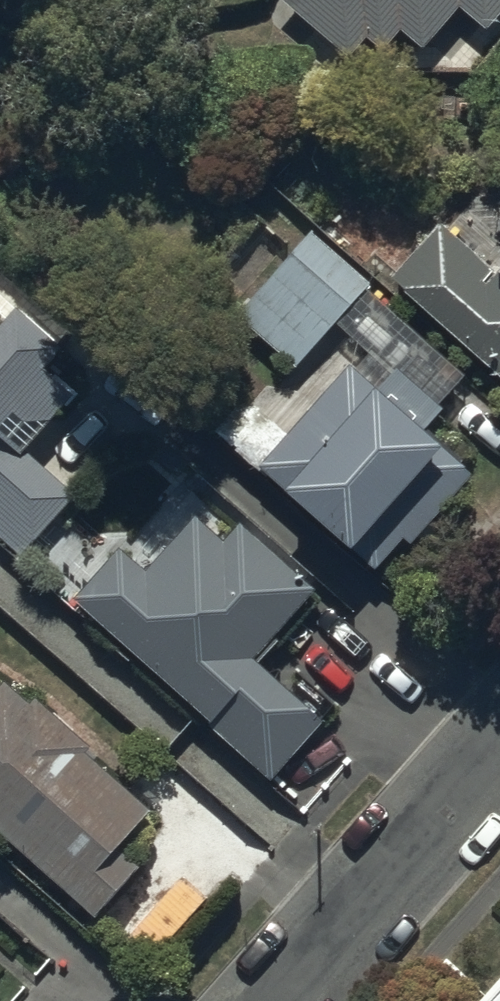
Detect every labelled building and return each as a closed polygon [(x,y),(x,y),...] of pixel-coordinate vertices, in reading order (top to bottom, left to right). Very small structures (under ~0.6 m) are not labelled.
[(348,51),(360,37),(377,51),(399,24),(450,67),(499,8),(499,0),(287,0),(348,51)] [(400,285),(499,373),(499,259),(493,267),(439,220),(391,274),(401,283),(400,285)] [(372,282),(310,226),(233,312),(295,368),(372,282)] [(16,552),(73,490),(23,445),(75,387),(48,363),(62,348),(13,304),(0,319),(0,538),(16,552)] [(376,387),(347,361),(286,429),(249,396),(217,432),(256,468),(259,465),(373,567),(401,536),(408,542),(471,471),(435,438),(438,436),(424,423),(441,403),(397,364),(376,387)] [(119,542),(74,593),(212,722),(208,727),(265,779),(321,719),(252,655),(316,586),(241,516),(222,535),(196,511),(145,566),(119,542)] [(90,913),(136,861),(115,842),(148,805),(83,747),(87,742),(35,694),(28,701),(0,676),(0,831),(90,913)] [(481,1000),(499,1000),(499,979),(481,1000)]
